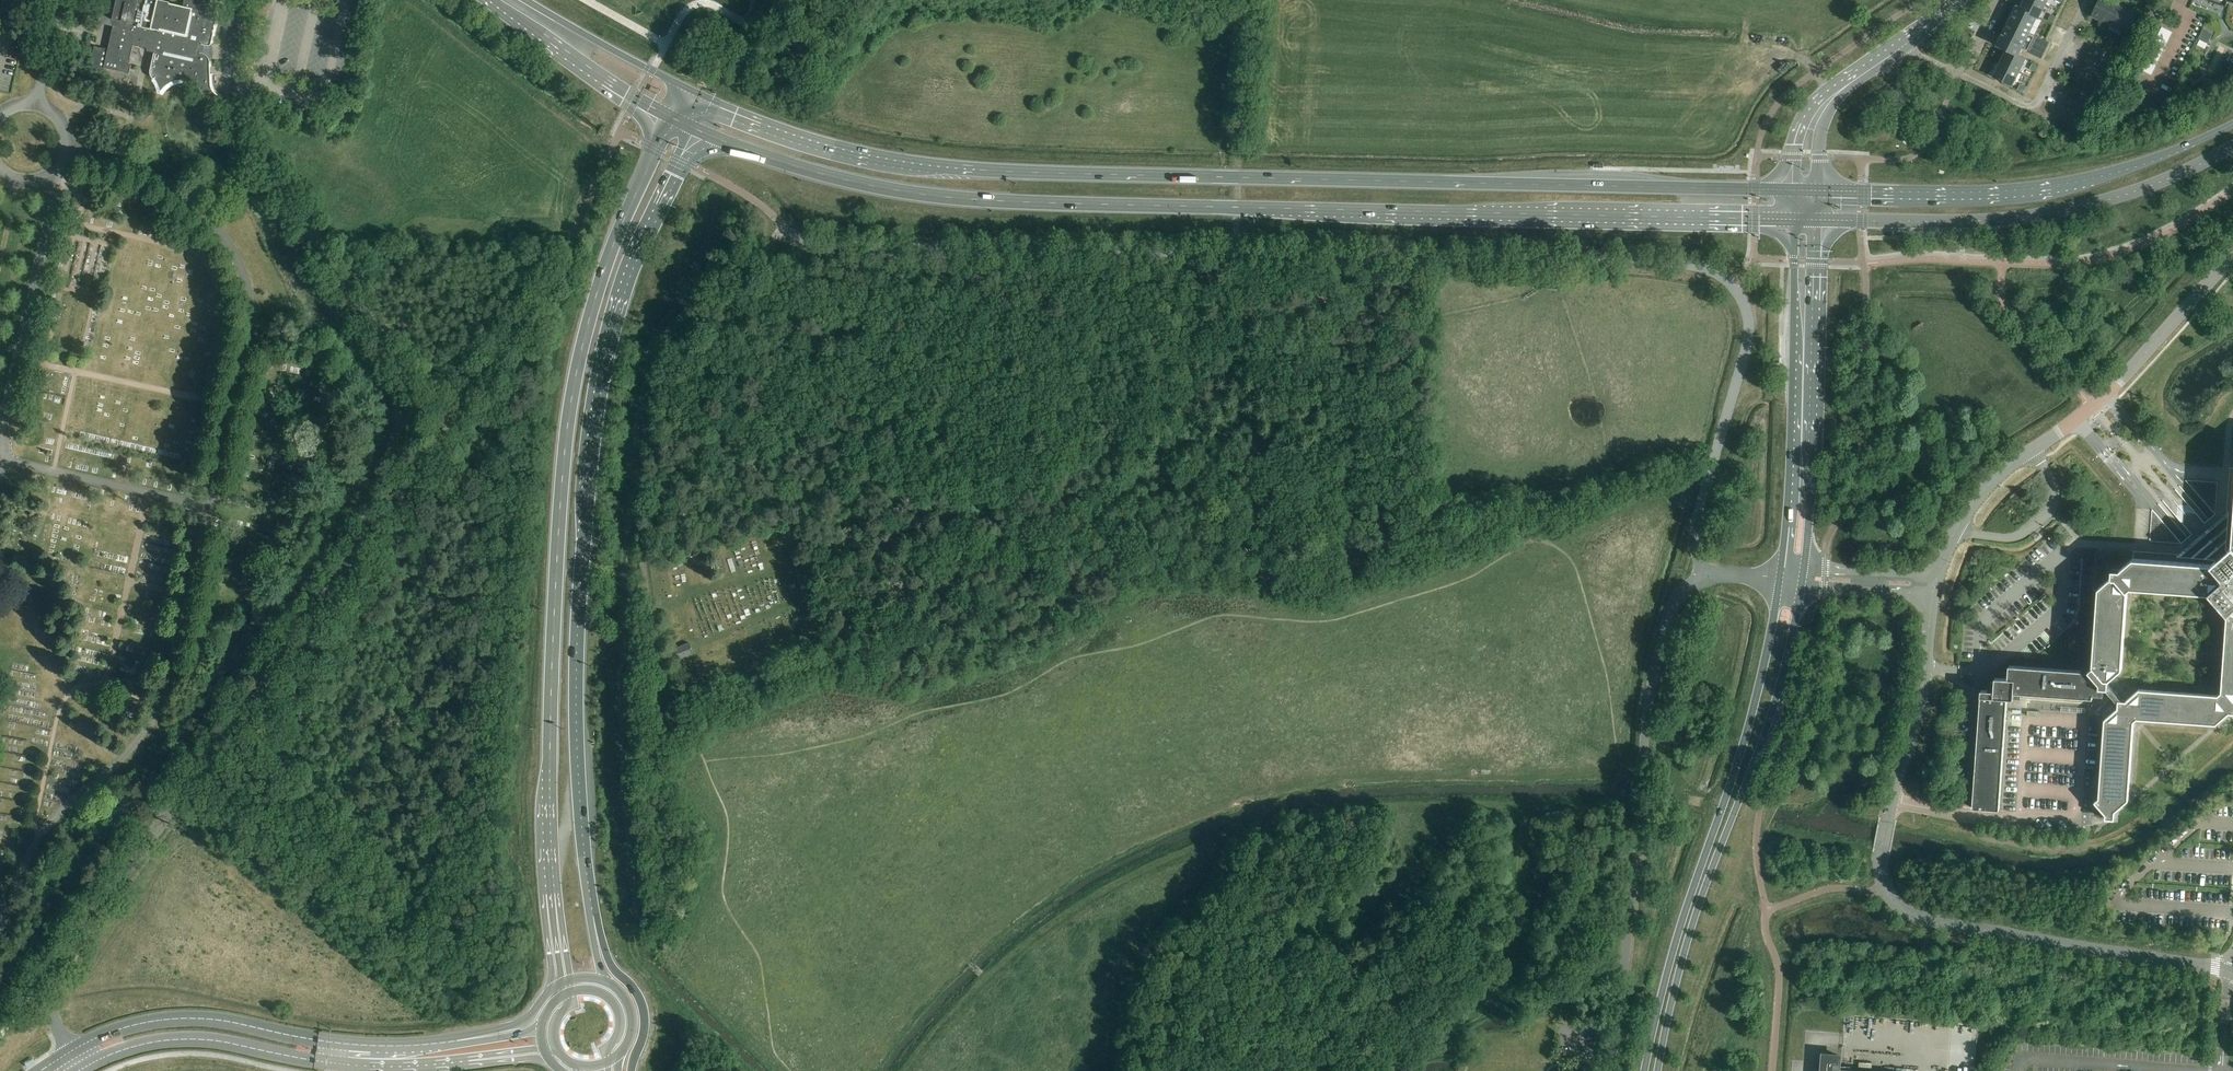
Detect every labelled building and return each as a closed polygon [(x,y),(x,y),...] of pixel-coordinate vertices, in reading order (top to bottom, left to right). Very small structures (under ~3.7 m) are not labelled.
[(15,13),(18,0),(10,0),(8,11),(15,13)] [(205,99),(206,99),(204,96),(211,91),(212,92),(213,94),(215,95),(216,96),(218,97),(219,97),(220,98),(221,98),(221,97),(219,96),(217,95),(216,95),(215,94),(214,93),(213,92),(212,91),(212,90),(211,89),(211,88),(211,87),(210,86),(210,85),(210,75),(212,75),(210,75),(209,63),(210,62),(211,61),(212,60),(212,59),(213,57),(213,56),(213,55),(213,53),(213,51),(213,50),(213,49),(212,48),(212,46),(211,45),(217,19),(217,18),(217,17),(216,17),(216,16),(215,16),(214,15),(215,13),(216,12),(216,11),(209,0),(184,0),(182,7),(158,1),(158,0),(117,0),(113,19),(115,20),(108,50),(95,47),(90,68),(105,71),(105,68),(129,74),(131,65),(129,65),(133,45),(147,49),(146,51),(154,53),(150,70),(150,71),(150,72),(150,73),(150,74),(150,75),(151,77),(151,78),(152,78),(152,79),(153,79),(154,79),(155,78),(156,80),(157,81),(157,82),(159,84),(159,85),(160,86),(160,87),(160,89),(160,90),(161,91),(161,90),(162,89),(163,88),(165,86),(167,84),(169,84),(170,83),(172,82),(175,81),(178,80),(179,80),(181,80),(183,80),(186,80),(189,81),(191,82),(194,83),(196,85),(196,86),(197,86),(198,87),(198,88),(205,99)] [(1998,46),(2007,50),(1994,77),(2012,86),(2025,59),(2018,55),(2021,49),(2042,60),(2050,44),(2029,33),(2036,17),(2038,18),(2047,0),(2025,0),(2021,8),(2017,7),(1998,46)] [(2127,33),(2137,14),(2109,0),(2100,0),(2092,16),(2127,33)] [(2162,27),(2141,70),(2142,71),(2151,75),(2152,76),(2173,32),(2162,27)] [(2208,44),(2213,34),(2203,30),(2198,39),(2208,44)] [(2021,84),(2018,90),(2024,93),(2027,87),(2021,84)] [(2105,690),(2118,705),(2118,709),(2105,721),(2099,799),(2095,803),(2106,815),(2106,819),(2106,820),(2107,820),(2115,820),(2115,813),(2128,801),(2134,723),(2137,720),(2216,726),(2229,714),(2232,714),(2232,531),(2232,548),(2212,565),(2133,560),(2120,571),(2112,571),(2112,578),(2098,590),(2093,668),(2089,672),(2010,667),(2009,680),(1996,679),(1995,692),(1982,691),(1973,809),(2000,811),(2008,700),(2021,701),(2021,694),(2093,699),(2093,696),(2104,697),(2105,690)] [(675,649),(679,660),(694,654),(689,643),(675,649)] [(1841,1070),(1842,1058),(1822,1057),(1821,1070),(1856,1070),(1841,1070)]
